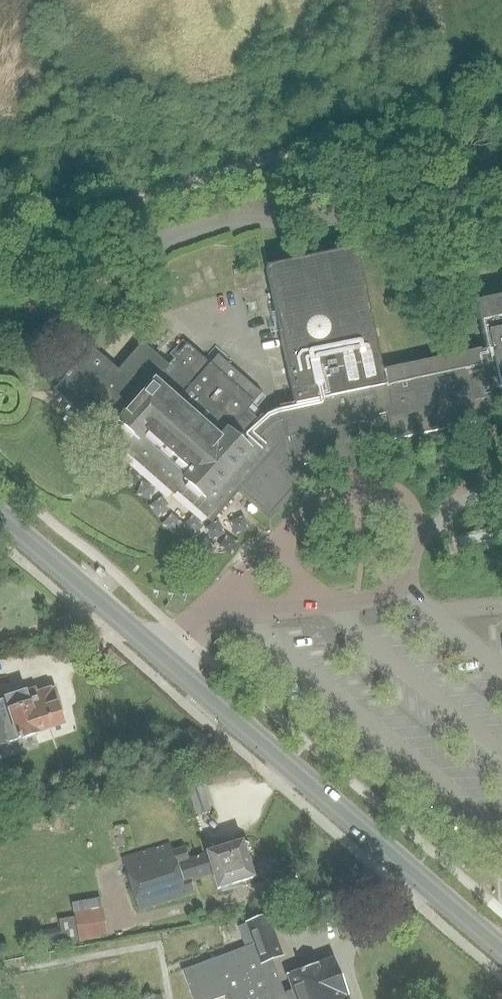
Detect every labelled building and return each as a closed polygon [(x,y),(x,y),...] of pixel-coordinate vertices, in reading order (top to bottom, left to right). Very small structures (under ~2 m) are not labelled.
[(295,405),(279,408),(279,409),(269,413),(259,420),(257,421),(247,411),(262,395),(218,356),(210,365),(187,344),(167,366),(142,344),(117,372),(92,349),(56,390),(83,414),(86,411),(130,449),(127,452),(172,493),(175,490),(209,521),(237,490),(266,516),(267,517),(268,517),(269,517),(270,517),(273,513),(303,481),(294,467),(335,458),(338,465),(353,462),(350,446),(391,438),(392,441),(490,420),(484,392),(501,388),(501,298),(475,304),(485,350),(381,372),(360,274),(355,248),(266,267),(295,405)] [(4,703),(0,705),(0,721),(7,743),(62,726),(56,706),(54,706),(50,690),(27,697),(25,691),(5,698),(2,699),(4,703)] [(186,786),(196,816),(211,811),(201,781),(186,786)] [(205,853),(205,854),(211,874),(216,889),(253,877),(247,861),(250,854),(247,844),(240,841),(225,846),(223,839),(210,843),(213,850),(210,851),(205,853)] [(190,881),(211,874),(205,854),(187,860),(183,848),(171,852),(168,844),(121,860),(138,912),(194,893),(190,881)] [(64,945),(108,936),(100,897),(72,902),(75,916),(59,920),(61,929),(64,945)] [(331,962),(290,978),(296,994),(285,998),(270,960),(281,956),(267,916),(237,927),(245,947),(181,971),(192,998),(217,998),(231,994),(232,998),(345,998),(331,962)]
